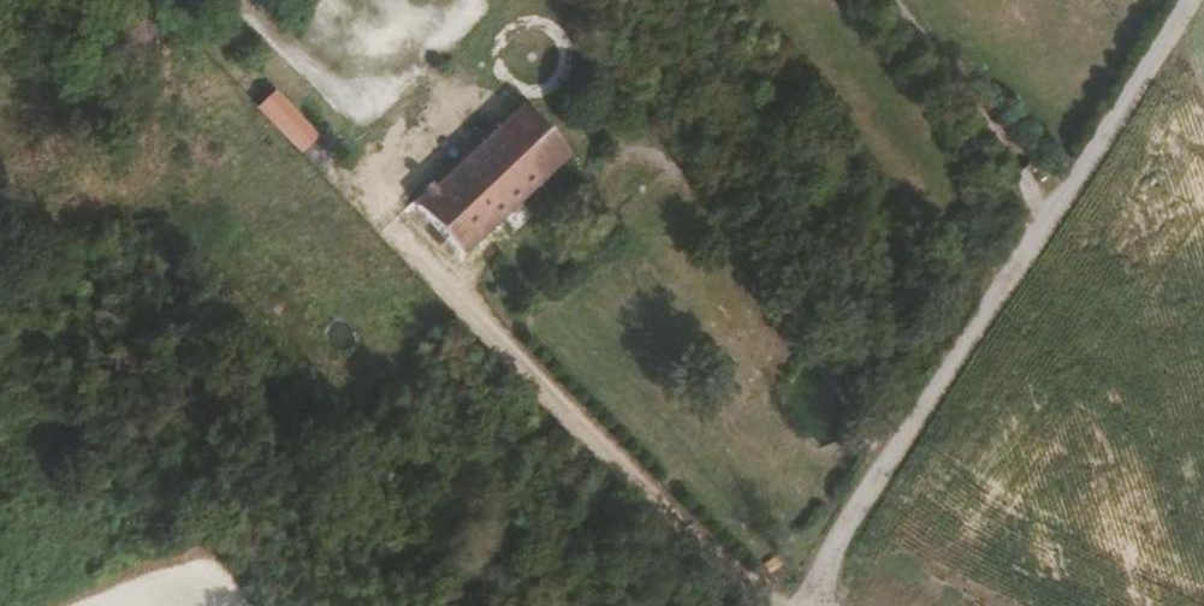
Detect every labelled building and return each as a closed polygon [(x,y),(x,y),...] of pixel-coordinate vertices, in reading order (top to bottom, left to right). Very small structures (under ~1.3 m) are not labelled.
[(274,93),(257,108),(299,153),(316,137),(274,93)] [(491,141),(538,197),(566,171),(517,116),(491,141)] [(491,141),(470,159),(514,219),(538,197),(491,141)]
